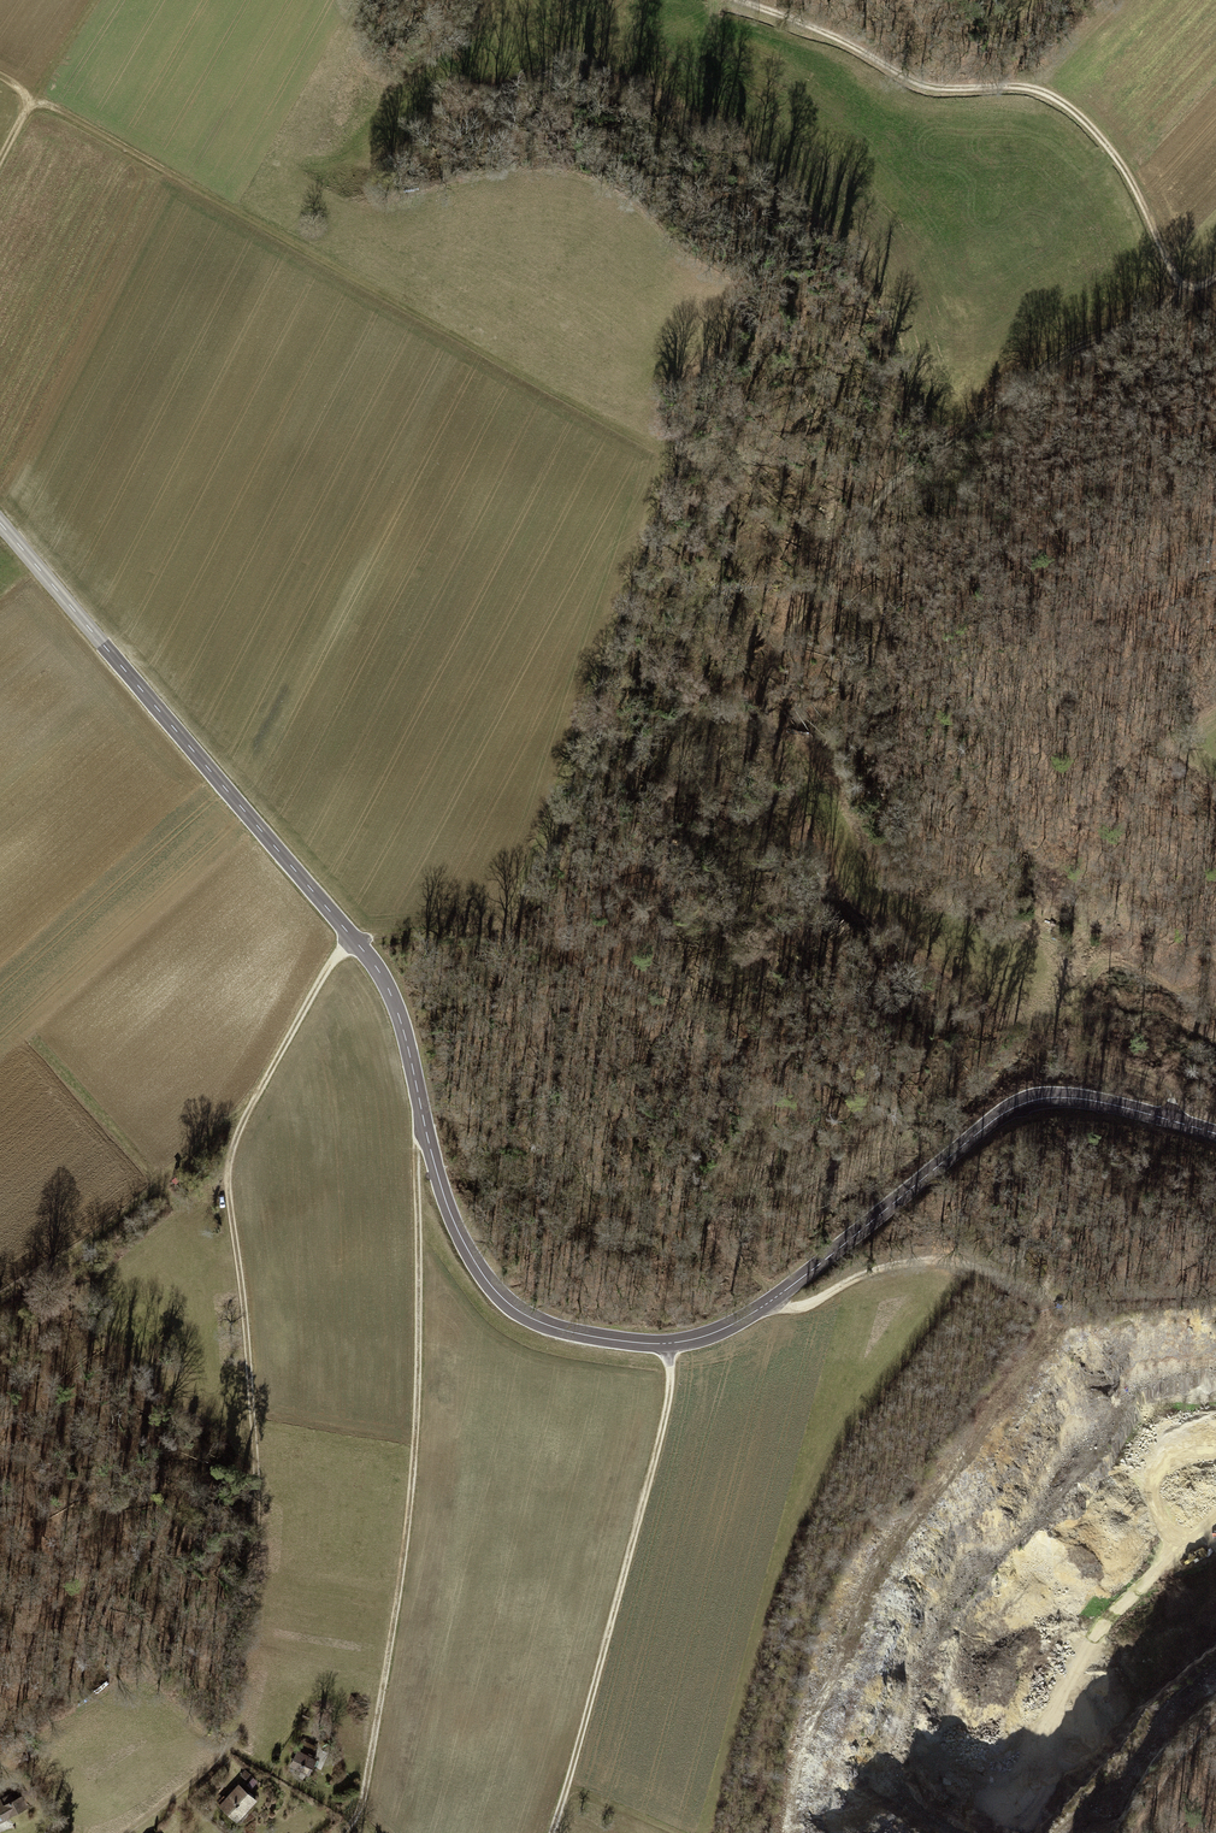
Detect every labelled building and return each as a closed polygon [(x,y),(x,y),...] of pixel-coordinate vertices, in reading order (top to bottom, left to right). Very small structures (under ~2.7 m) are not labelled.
[(301,1770),(308,1757),(298,1752),(292,1765),(301,1770)] [(255,1801),(239,1786),(220,1806),(233,1818),(241,1809),(245,1812),(255,1801)] [(0,1801),(0,1817),(6,1814),(8,1817),(24,1810),(20,1803),(23,1802),(21,1797),(14,1800),(12,1796),(0,1801)]
